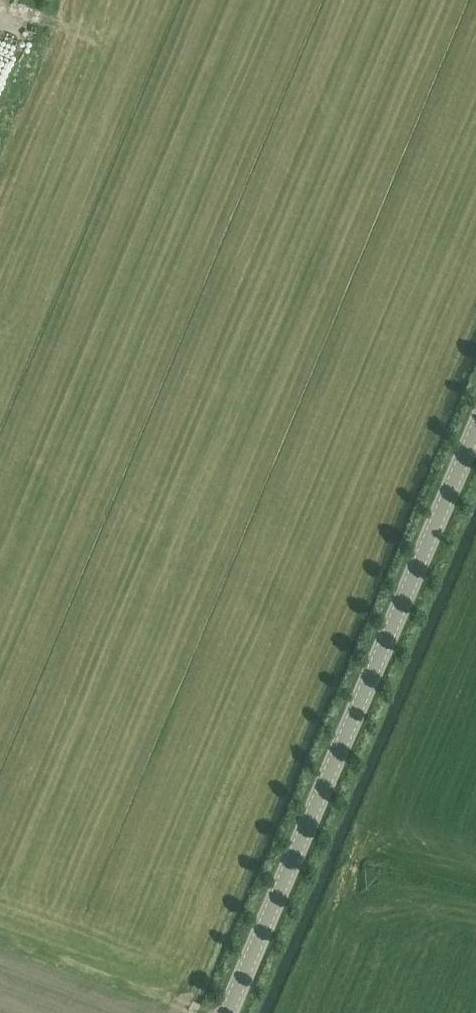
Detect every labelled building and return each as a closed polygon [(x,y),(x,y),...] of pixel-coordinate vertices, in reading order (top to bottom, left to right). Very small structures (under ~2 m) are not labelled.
[(11,0),(0,0),(0,31),(8,7),(8,8),(11,0)]
